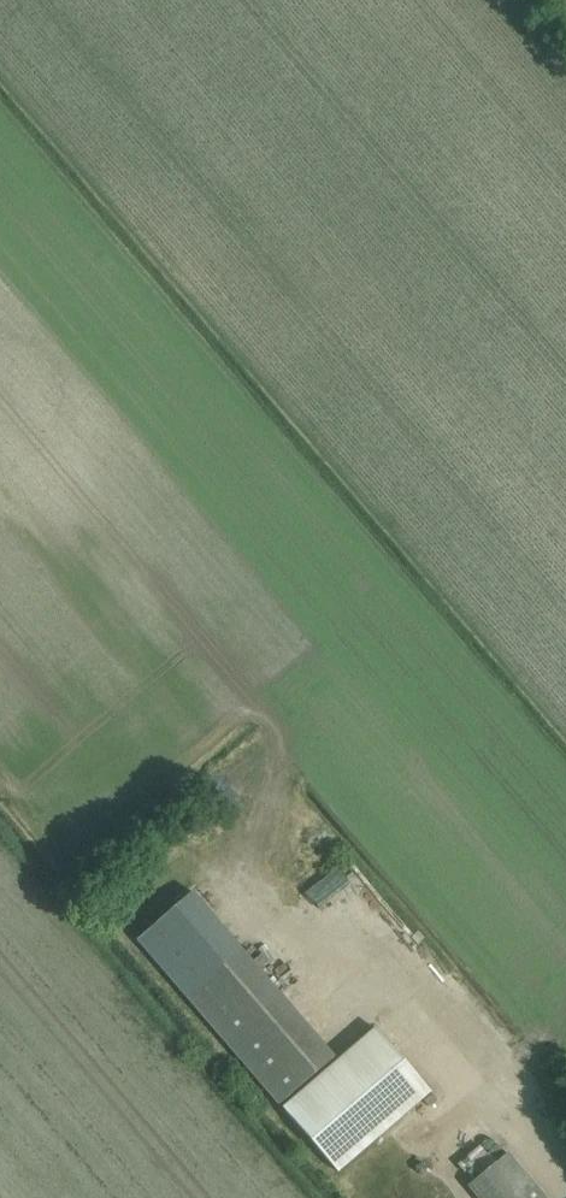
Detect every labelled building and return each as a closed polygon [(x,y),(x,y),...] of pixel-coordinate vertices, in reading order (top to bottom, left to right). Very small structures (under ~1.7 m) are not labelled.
[(430,1093),(377,1031),(284,1112),(337,1173),(430,1093)] [(506,1155),(469,1186),(478,1197),(542,1197),(506,1155)]
